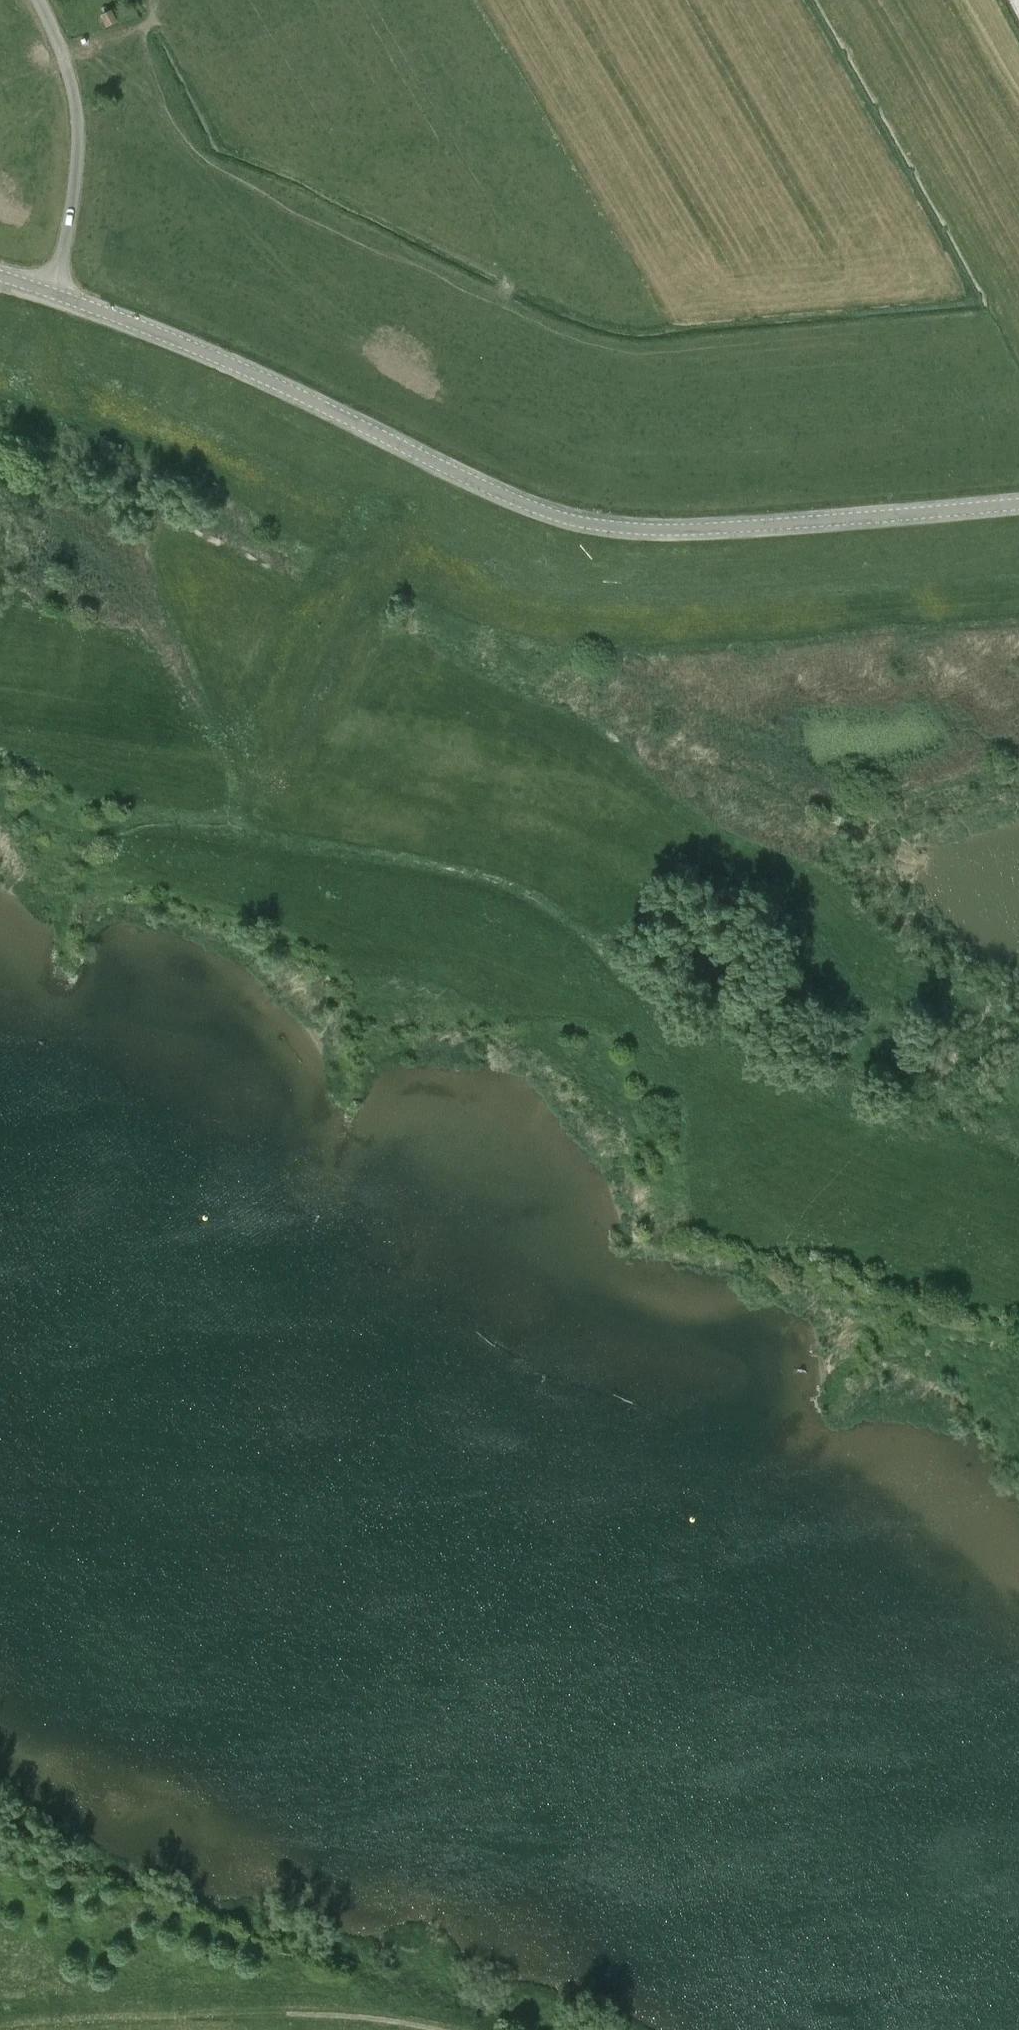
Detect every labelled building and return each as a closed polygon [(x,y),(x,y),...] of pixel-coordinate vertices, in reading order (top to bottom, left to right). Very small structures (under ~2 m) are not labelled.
[(118,20),(112,9),(101,14),(107,26),(118,20)]
